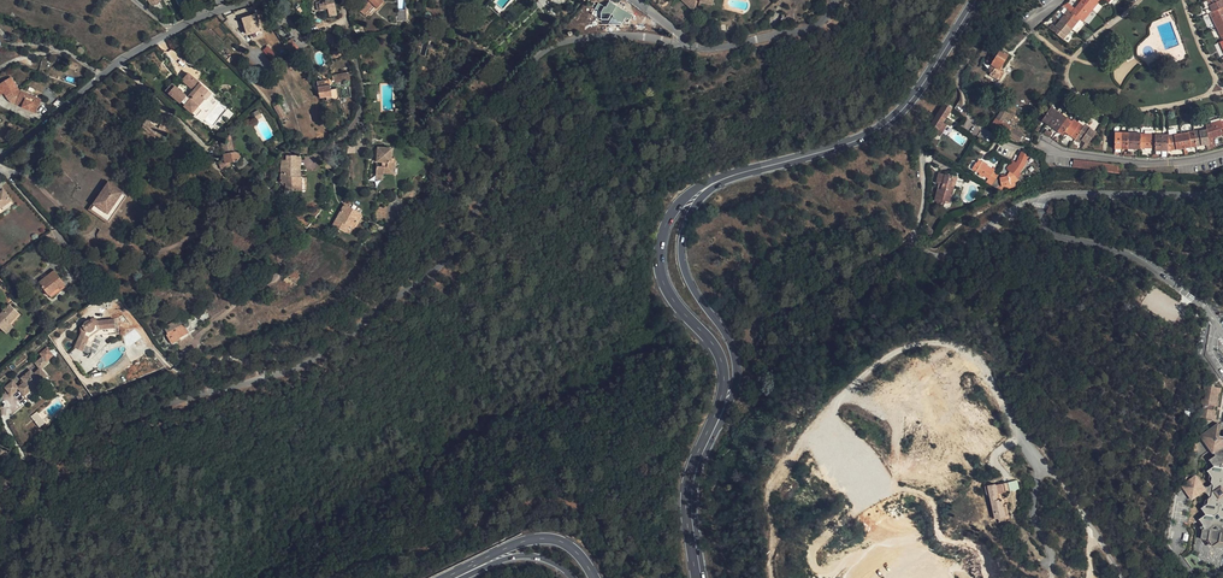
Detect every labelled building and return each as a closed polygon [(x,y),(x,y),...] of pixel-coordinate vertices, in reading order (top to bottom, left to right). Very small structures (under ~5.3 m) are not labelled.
[(334,0),(325,0),(326,2),(317,4),(319,10),(327,8),(329,17),(337,15),(334,0)] [(356,6),(364,15),(374,5),(376,8),(383,2),(381,0),(362,0),(356,6)] [(383,2),(376,8),(379,10),(386,3),(384,0),(381,0),(383,2)] [(688,7),(694,9),(697,0),(680,0),(688,7)] [(1096,0),(1090,8),(1092,10),(1099,3),(1096,0)] [(1213,12),(1222,8),(1222,0),(1207,0),(1213,12)] [(601,19),(619,28),(625,16),(630,19),(633,14),(609,1),(606,7),(598,3),(592,14),(601,19)] [(1083,16),(1090,8),(1080,1),(1074,9),(1071,6),(1067,10),(1079,20),(1083,16)] [(1092,10),(1090,8),(1083,16),(1085,18),(1092,10)] [(1219,26),(1222,24),(1222,8),(1213,12),(1215,16),(1219,26)] [(398,10),(398,20),(406,19),(405,9),(398,10)] [(1070,31),(1079,20),(1067,10),(1059,20),(1059,21),(1070,31)] [(256,35),(253,16),(242,18),(245,32),(248,32),(249,37),(256,35)] [(1076,32),(1083,23),(1080,20),(1072,29),(1076,32)] [(1070,31),(1059,21),(1056,24),(1051,30),(1063,39),(1070,31)] [(1002,44),(1006,37),(1000,32),(996,39),(1002,44)] [(324,37),(323,39),(323,41),(324,42),(324,43),(325,44),(327,45),(329,45),(330,44),(331,43),(333,41),(333,40),(332,38),(331,36),(329,35),(326,35),(325,36),(324,37)] [(300,51),(292,38),(283,44),(292,57),(300,51)] [(262,51),(272,59),(276,54),(267,46),(262,51)] [(1001,71),(1010,57),(995,48),(986,62),(991,65),(986,73),(999,81),(1004,73),(1001,71)] [(706,68),(708,68),(709,67),(710,66),(711,65),(711,63),(711,61),(710,60),(709,59),(708,58),(706,58),(704,58),(703,59),(702,61),(701,62),(701,64),(701,66),(703,67),(704,68),(706,68)] [(76,71),(78,66),(72,62),(69,68),(76,71)] [(172,85),(166,91),(177,100),(179,98),(182,101),(181,103),(197,116),(203,111),(198,106),(205,99),(202,97),(207,90),(188,74),(183,80),(194,90),(188,98),(172,85)] [(319,96),(320,102),(345,99),(344,94),(352,92),(350,82),(352,81),(351,74),(334,76),(335,80),(330,80),(331,87),(325,87),(324,81),(317,81),(317,84),(319,96)] [(0,85),(0,87),(4,94),(9,102),(14,104),(15,102),(19,104),(23,106),(22,107),(33,112),(36,107),(38,108),(42,101),(21,92),(17,89),(11,78),(0,85)] [(286,116),(279,103),(274,106),(281,119),(286,116)] [(951,109),(944,104),(930,124),(938,129),(943,122),(951,109)] [(1047,125),(1056,111),(1051,108),(1041,122),(1047,125)] [(1001,122),(1006,114),(999,110),(990,125),(1018,142),(1022,135),(1001,122)] [(1062,115),(1056,111),(1047,125),(1052,129),(1062,115)] [(1067,118),(1062,115),(1052,129),(1057,132),(1067,118)] [(1072,122),(1067,118),(1057,132),(1062,136),(1065,132),(1072,122)] [(169,122),(164,119),(158,128),(146,120),(141,124),(143,126),(142,126),(145,130),(145,131),(152,136),(156,135),(160,137),(169,122)] [(1073,120),(1072,122),(1065,132),(1075,140),(1076,138),(1084,127),(1073,120)] [(1222,135),(1222,127),(1222,125),(1222,121),(1221,120),(1215,122),(1216,126),(1210,127),(1207,128),(1207,129),(1208,139),(1222,135)] [(943,122),(938,129),(942,131),(946,124),(943,122)] [(1085,125),(1084,127),(1076,138),(1087,145),(1096,133),(1085,125)] [(1210,150),(1208,139),(1207,129),(1194,131),(1197,147),(1197,148),(1201,147),(1201,146),(1206,145),(1207,149),(1200,150),(1200,153),(1210,150)] [(1192,148),(1197,147),(1194,131),(1181,133),(1183,148),(1186,148),(1191,147),(1192,148)] [(940,137),(932,132),(929,136),(937,142),(940,137)] [(1183,148),(1181,133),(1168,135),(1169,151),(1183,148)] [(1155,150),(1155,134),(1149,134),(1149,138),(1145,138),(1140,138),(1140,149),(1140,158),(1149,158),(1149,156),(1145,155),(1146,149),(1155,150)] [(234,152),(230,137),(226,138),(226,142),(221,143),(225,160),(219,161),(221,170),(231,168),(230,163),(235,162),(236,161),(237,161),(239,160),(240,158),(240,155),(239,154),(237,152),(236,152),(234,152)] [(986,148),(988,144),(979,138),(977,142),(986,148)] [(376,165),(375,173),(383,174),(383,172),(393,172),(394,161),(387,160),(387,157),(391,157),(391,147),(377,146),(376,160),(382,160),(381,165),(376,165)] [(1017,178),(1018,176),(1023,169),(1030,156),(1021,151),(1016,162),(1012,160),(1011,162),(1006,169),(1009,172),(1017,178)] [(302,190),(302,178),(302,174),(300,173),(301,156),(285,156),(285,160),(281,160),(280,183),(285,183),(285,191),(302,191),(302,190)] [(239,169),(247,163),(243,158),(235,165),(239,169)] [(1073,159),(1072,168),(1119,173),(1120,164),(1073,159)] [(998,175),(997,175),(993,172),(988,169),(989,167),(989,165),(982,161),(976,171),(979,174),(978,176),(982,179),(983,177),(988,180),(986,182),(993,186),(998,175)] [(1010,186),(1019,180),(1017,178),(1009,172),(1007,176),(1010,186)] [(955,189),(958,179),(938,173),(935,184),(940,186),(940,189),(937,188),(933,201),(946,205),(947,201),(950,202),(954,189),(955,189)] [(1021,183),(1021,184),(1025,180),(1022,175),(1018,176),(1017,178),(1019,180),(1021,183)] [(1010,186),(1007,176),(1000,178),(1002,188),(1010,186)] [(107,221),(125,196),(108,183),(89,208),(107,221)] [(2,209),(15,199),(6,189),(0,194),(0,213),(2,209)] [(2,209),(5,213),(18,202),(15,199),(2,209)] [(332,226),(345,234),(349,228),(352,230),(361,215),(344,205),(332,226)] [(386,219),(386,209),(376,208),(375,219),(386,219)] [(52,241),(49,237),(43,242),(46,246),(52,241)] [(351,271),(346,266),(343,264),(328,282),(334,288),(351,271)] [(40,282),(50,295),(58,287),(60,289),(66,285),(54,271),(40,282)] [(58,287),(50,295),(53,299),(68,287),(66,285),(60,289),(58,287)] [(0,314),(0,328),(3,330),(10,322),(13,319),(15,321),(21,315),(9,304),(0,314)] [(75,347),(83,351),(89,337),(100,329),(115,327),(115,319),(99,320),(93,318),(92,320),(87,319),(83,321),(82,323),(82,326),(80,327),(81,334),(75,347)] [(182,325),(179,319),(164,327),(167,334),(166,335),(171,344),(180,340),(179,338),(188,333),(184,325),(182,325)] [(10,322),(3,330),(6,333),(13,326),(12,324),(10,322)] [(89,337),(83,351),(88,354),(96,336),(116,334),(115,327),(100,329),(89,337)] [(181,352),(194,342),(189,335),(176,345),(181,352)] [(35,363),(39,368),(46,361),(53,356),(47,348),(40,354),(42,357),(35,363)] [(17,370),(12,364),(9,367),(14,373),(17,370)] [(40,368),(39,369),(33,374),(30,370),(21,378),(24,382),(17,387),(18,388),(24,395),(31,390),(33,392),(42,384),(40,382),(47,376),(40,369),(40,368)] [(9,393),(17,386),(12,381),(5,387),(9,393)] [(1211,385),(1208,385),(1202,417),(1213,419),(1215,410),(1211,409),(1211,405),(1216,406),(1219,387),(1216,386),(1217,386),(1216,386),(1216,385),(1216,384),(1215,384),(1214,384),(1213,384),(1213,385),(1213,386),(1211,385)] [(1215,410),(1213,419),(1217,420),(1218,415),(1216,415),(1216,410),(1219,411),(1220,402),(1219,401),(1220,393),(1222,393),(1222,388),(1219,387),(1216,406),(1211,405),(1211,409),(1215,410)] [(38,427),(44,424),(38,413),(32,416),(38,427)] [(1203,436),(1216,455),(1209,460),(1214,466),(1207,471),(1212,477),(1211,482),(1212,484),(1213,486),(1216,486),(1214,496),(1211,496),(1209,497),(1208,498),(1207,503),(1200,508),(1204,515),(1198,519),(1202,524),(1201,525),(1202,526),(1203,525),(1211,527),(1214,531),(1218,528),(1222,529),(1222,436),(1221,436),(1220,435),(1222,426),(1220,424),(1203,436)] [(1213,486),(1212,484),(1208,487),(1204,486),(1196,474),(1181,484),(1191,499),(1203,492),(1207,493),(1209,497),(1211,496),(1214,496),(1216,486),(1213,486)] [(999,517),(1005,515),(1003,505),(1002,500),(1000,501),(998,494),(1011,491),(1008,482),(997,485),(995,482),(985,485),(988,496),(990,495),(996,517),(999,517)] [(1201,525),(1198,527),(1200,529),(1199,538),(1206,540),(1211,546),(1217,542),(1222,543),(1222,529),(1218,528),(1214,531),(1211,527),(1203,525),(1202,526),(1201,525)]
